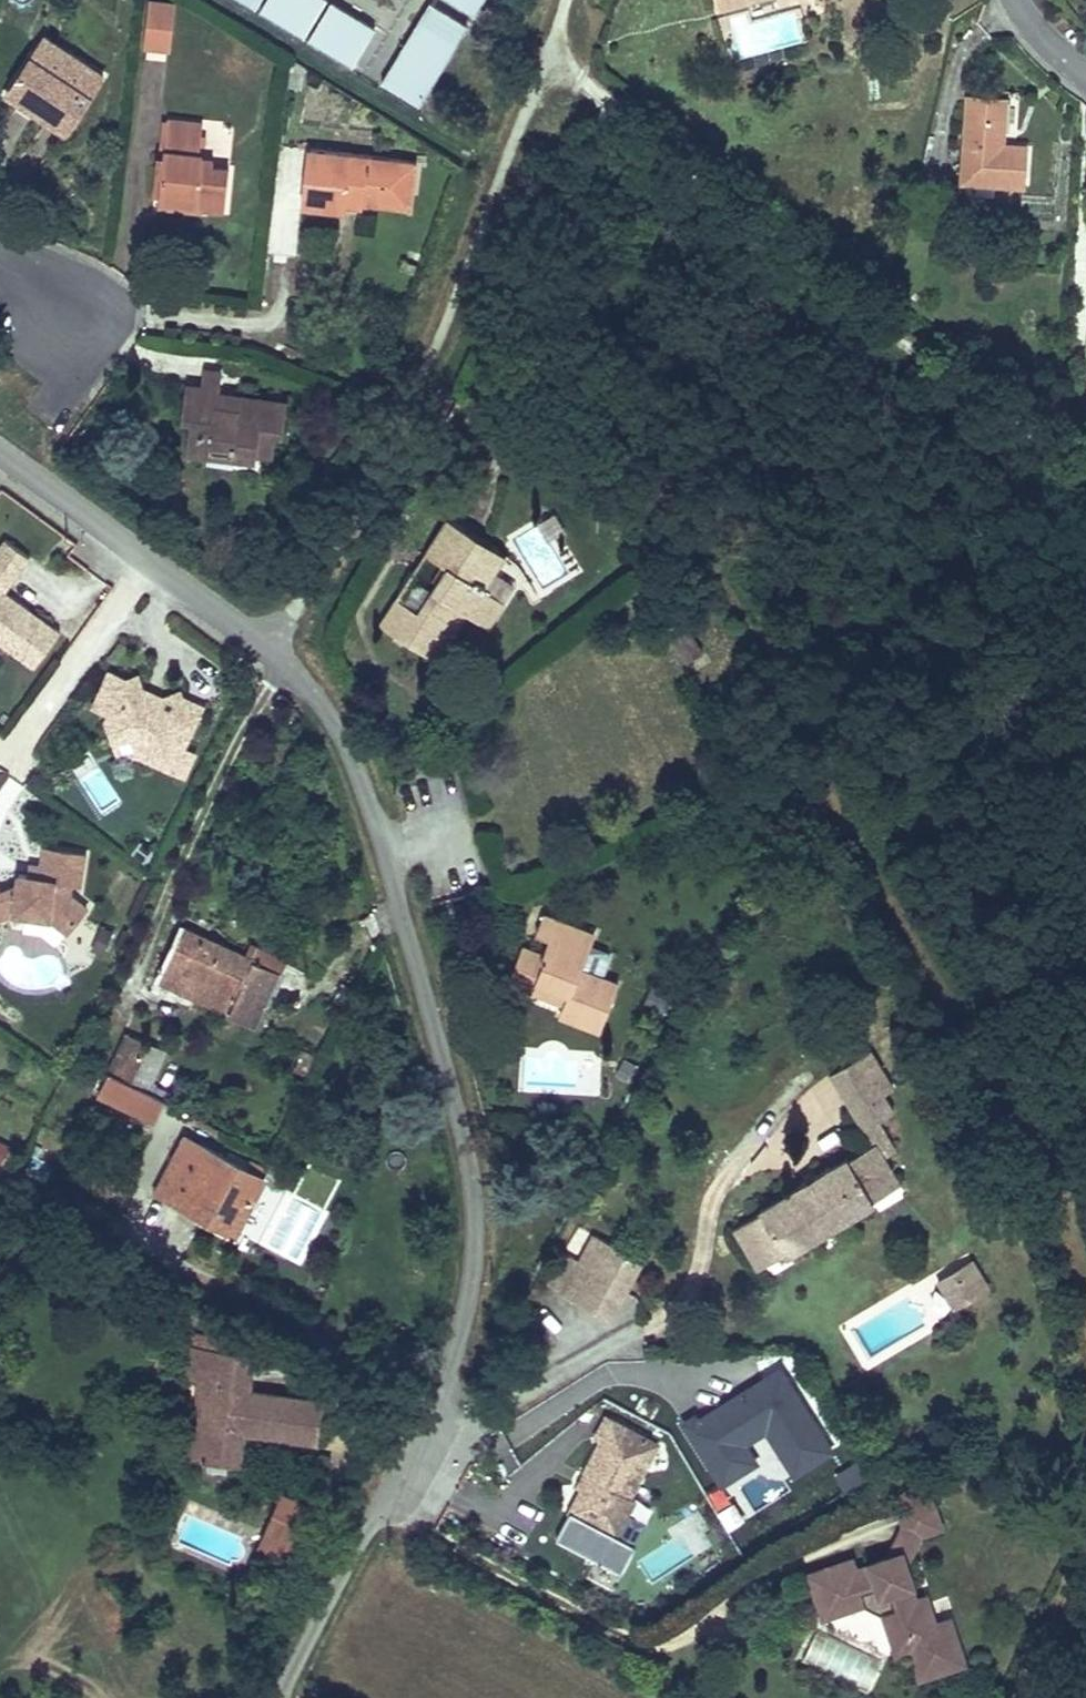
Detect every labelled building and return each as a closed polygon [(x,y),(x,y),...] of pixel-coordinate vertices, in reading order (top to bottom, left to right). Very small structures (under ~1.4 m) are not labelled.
[(354,68),(377,27),(327,0),(229,0),(354,68)] [(474,12),(482,0),(453,0),(474,12)] [(151,2),(146,47),(169,49),(174,4),(151,2)] [(466,25),(430,3),(382,82),(419,104),(466,25)] [(11,87),(70,126),(103,76),(44,37),(11,87)] [(300,89),(305,67),(292,59),(288,87),(300,89)] [(65,134),(70,126),(11,87),(6,95),(65,134)] [(1026,185),(1029,142),(1006,140),(1009,97),(966,94),(960,181),(1026,185)] [(203,203),(203,207),(225,209),(229,170),(212,168),(213,161),(199,160),(203,124),(167,120),(157,198),(203,203)] [(399,187),(413,188),(416,162),(308,149),(302,202),(344,207),(345,200),(360,201),(360,203),(362,204),(396,208),(399,187)] [(411,209),(413,188),(399,187),(396,208),(411,209)] [(202,211),(203,207),(203,203),(157,198),(157,206),(202,211)] [(362,209),(362,204),(360,203),(360,201),(345,200),(344,207),(362,209)] [(343,213),(344,207),(302,202),(301,209),(343,213)] [(989,281),(1005,283),(1007,267),(991,265),(989,281)] [(205,372),(203,387),(220,389),(221,375),(205,372)] [(233,446),(232,459),(256,462),(257,453),(273,455),(275,433),(283,434),(287,401),(240,395),(239,404),(218,402),(219,392),(220,389),(203,387),(187,385),(182,421),(191,421),(187,454),(212,457),(213,443),(233,446)] [(240,395),(219,392),(218,402),(239,404),(240,395)] [(212,457),(232,459),(233,446),(213,443),(212,457)] [(457,607),(467,613),(489,627),(505,601),(482,591),(472,585),(496,549),(447,518),(425,553),(447,567),(418,611),(396,597),(379,623),(427,654),(457,607)] [(60,631),(5,591),(30,557),(5,539),(0,546),(0,642),(34,667),(60,631)] [(506,555),(496,549),(472,585),(482,591),(506,555)] [(437,660),(467,613),(457,607),(427,654),(437,660)] [(152,743),(148,752),(145,759),(184,776),(196,754),(185,747),(203,705),(182,696),(180,691),(163,696),(143,688),(138,675),(126,679),(113,672),(93,706),(109,714),(152,743)] [(132,746),(148,752),(152,743),(109,714),(105,720),(111,736),(127,732),(137,737),(132,746)] [(88,905),(70,891),(71,883),(81,884),(87,850),(41,844),(38,869),(13,867),(12,881),(0,885),(0,915),(11,911),(11,910),(48,913),(48,917),(67,931),(88,905)] [(567,994),(563,1003),(559,1014),(600,1030),(618,985),(581,970),(594,935),(544,916),(538,933),(551,938),(544,956),(523,948),(510,981),(535,990),(538,982),(567,994)] [(157,977),(254,1022),(282,961),(252,947),(248,957),(180,926),(157,977)] [(535,990),(563,1003),(567,994),(538,982),(535,990)] [(128,1080),(148,1040),(129,1030),(109,1071),(128,1080)] [(164,1048),(148,1040),(128,1080),(144,1088),(164,1048)] [(866,1128),(879,1121),(893,1112),(883,1095),(893,1088),(882,1070),(870,1050),(831,1072),(866,1128)] [(144,1088),(128,1080),(109,1071),(99,1091),(154,1118),(164,1098),(144,1088)] [(215,1134),(218,1129),(198,1119),(196,1124),(215,1134)] [(874,1143),(873,1159),(887,1182),(873,1190),(876,1196),(899,1184),(895,1149),(879,1121),(866,1128),(874,1143)] [(197,1198),(240,1220),(264,1174),(186,1133),(167,1168),(184,1177),(174,1196),(192,1206),(197,1198)] [(2,1163),(10,1148),(0,1142),(0,1162),(2,1163)] [(873,1159),(874,1143),(847,1158),(854,1169),(873,1159)] [(887,1182),(873,1159),(854,1169),(847,1158),(829,1168),(827,1167),(814,1174),(816,1178),(806,1184),(804,1181),(791,1189),(792,1191),(759,1210),(761,1212),(734,1228),(758,1269),(785,1253),(786,1255),(873,1200),(872,1198),(876,1196),(873,1190),(887,1182)] [(156,1187),(174,1196),(184,1177),(167,1168),(156,1187)] [(235,1229),(240,1220),(197,1198),(192,1206),(235,1229)] [(576,1263),(566,1258),(562,1255),(547,1283),(610,1316),(641,1258),(593,1232),(579,1259),(576,1263)] [(568,1253),(566,1258),(576,1263),(579,1259),(568,1253)] [(952,1270),(969,1300),(988,1288),(971,1259),(952,1270)] [(955,1308),(969,1300),(952,1270),(937,1279),(955,1308)] [(222,1389),(227,1351),(229,1336),(196,1331),(194,1347),(190,1378),(197,1379),(197,1385),(210,1387),(206,1423),(193,1422),(190,1458),(237,1465),(243,1431),(318,1441),(320,1430),(324,1401),(248,1392),(222,1389)] [(253,1355),(227,1351),(222,1389),(248,1392),(253,1355)] [(695,1411),(679,1421),(721,1487),(759,1463),(747,1444),(765,1434),(793,1477),(835,1451),(780,1365),(698,1416),(695,1411)] [(197,1385),(193,1422),(206,1423),(210,1387),(197,1385)] [(586,1476),(580,1488),(568,1510),(569,1511),(617,1536),(629,1514),(636,1501),(631,1498),(660,1443),(604,1414),(593,1436),(599,1439),(581,1473),(586,1476)] [(844,1492),(867,1477),(856,1461),(834,1476),(844,1492)] [(575,1486),(580,1488),(586,1476),(581,1473),(575,1486)] [(276,1537),(270,1549),(286,1556),(308,1506),(280,1494),(265,1529),(276,1537)] [(918,1529),(919,1533),(940,1525),(929,1494),(898,1504),(905,1526),(909,1525),(918,1529)] [(745,1519),(733,1501),(717,1512),(728,1530),(745,1519)] [(617,1536),(569,1511),(555,1539),(621,1573),(635,1545),(617,1536)] [(617,1536),(635,1545),(647,1523),(629,1514),(617,1536)] [(905,1526),(891,1555),(892,1558),(901,1563),(905,1562),(919,1533),(918,1529),(909,1525),(905,1526)] [(258,1544),(270,1549),(276,1537),(265,1529),(258,1544)] [(907,1632),(912,1647),(921,1674),(964,1660),(949,1618),(934,1623),(925,1595),(915,1600),(910,1584),(912,1583),(905,1562),(901,1563),(892,1558),(891,1555),(870,1561),(870,1564),(855,1570),(851,1558),(809,1573),(819,1601),(834,1596),(838,1611),(861,1603),(885,1614),(892,1637),(907,1632)] [(797,1607),(809,1603),(805,1591),(793,1596),(797,1607)] [(823,1615),(838,1611),(834,1596),(819,1601),(823,1615)] [(898,1652),(912,1647),(907,1632),(892,1637),(898,1652)]
